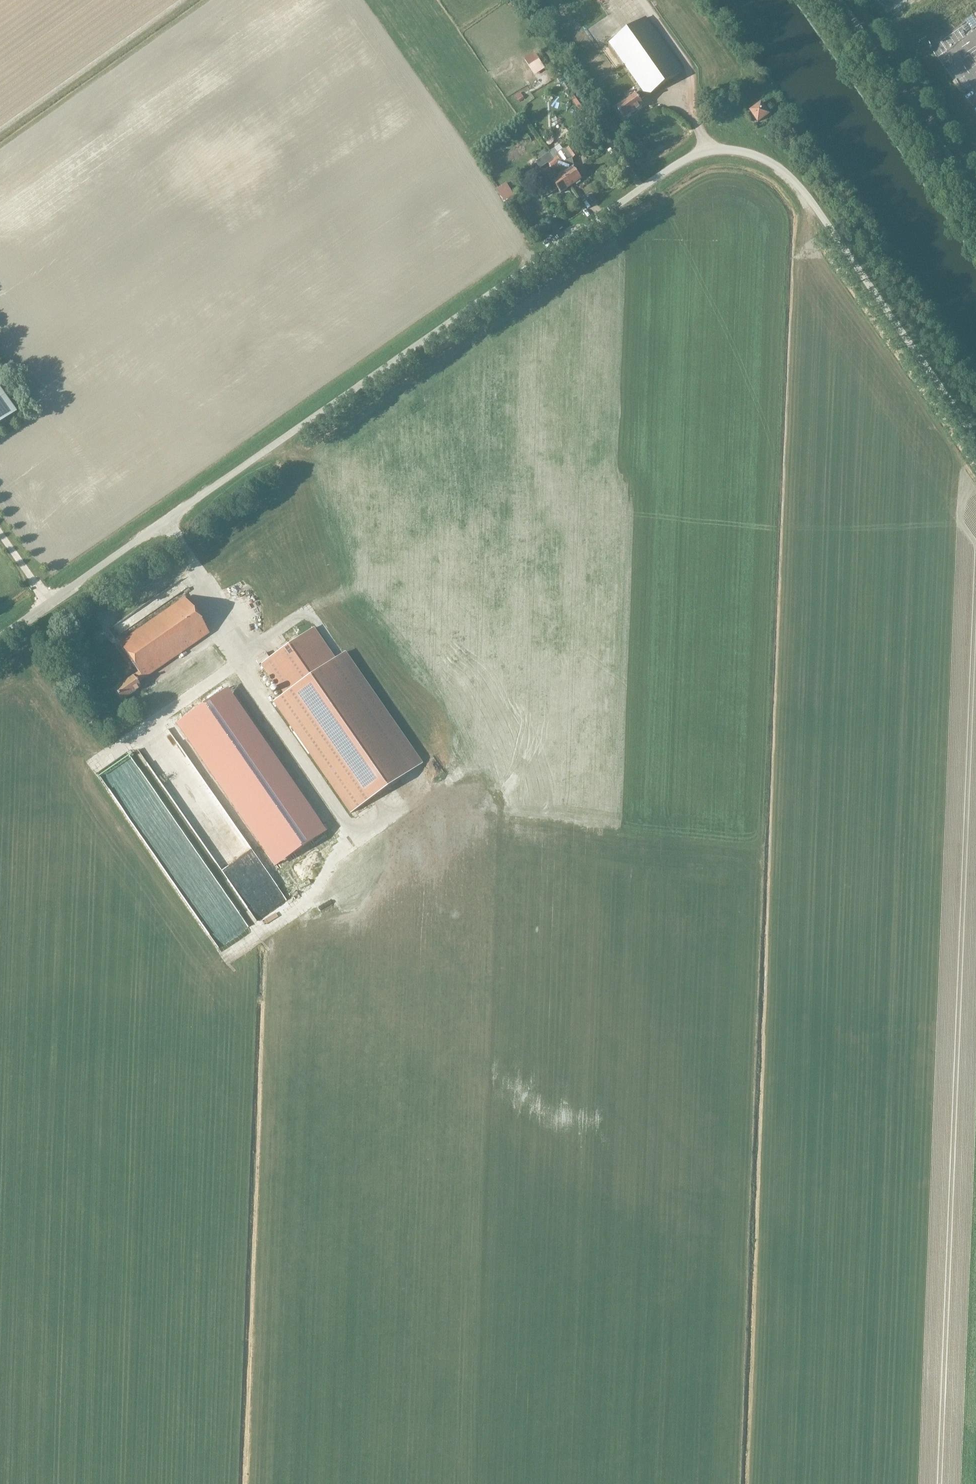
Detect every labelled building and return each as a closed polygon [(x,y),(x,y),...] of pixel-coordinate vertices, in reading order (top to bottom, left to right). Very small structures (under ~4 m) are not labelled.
[(647,97),(684,70),(647,17),(610,43),(642,90),(637,94),(636,93),(617,107),(624,119),(644,105),(641,100),(647,97)] [(534,52),(524,59),(535,74),(544,68),(534,52)] [(561,92),(569,102),(572,99),(564,89),(561,92)] [(768,109),(767,111),(762,103),(751,111),(758,122),(769,114),(768,113),(770,112),(768,109)] [(545,144),(552,140),(549,135),(542,139),(545,144)] [(585,139),(579,144),(586,153),(592,148),(585,139)] [(560,145),(549,153),(550,153),(572,186),(582,179),(575,168),(573,159),(574,159),(568,150),(563,150),(560,145)] [(574,146),(568,150),(574,159),(580,154),(574,146)] [(572,186),(550,153),(537,162),(541,168),(549,163),(560,178),(544,189),(548,195),(558,189),(561,193),(572,186)] [(484,165),(487,171),(496,167),(493,161),(484,165)] [(15,414),(0,393),(0,424),(15,414)] [(138,683),(209,634),(184,599),(119,643),(139,672),(132,677),(114,690),(122,701),(141,688),(138,683)] [(275,701),(352,812),(420,765),(343,654),(335,659),(313,628),(261,664),(283,696),(275,701)] [(230,688),(181,722),(278,864),(328,830),(230,688)] [(259,884),(269,899),(300,880),(290,864),(259,884)]
